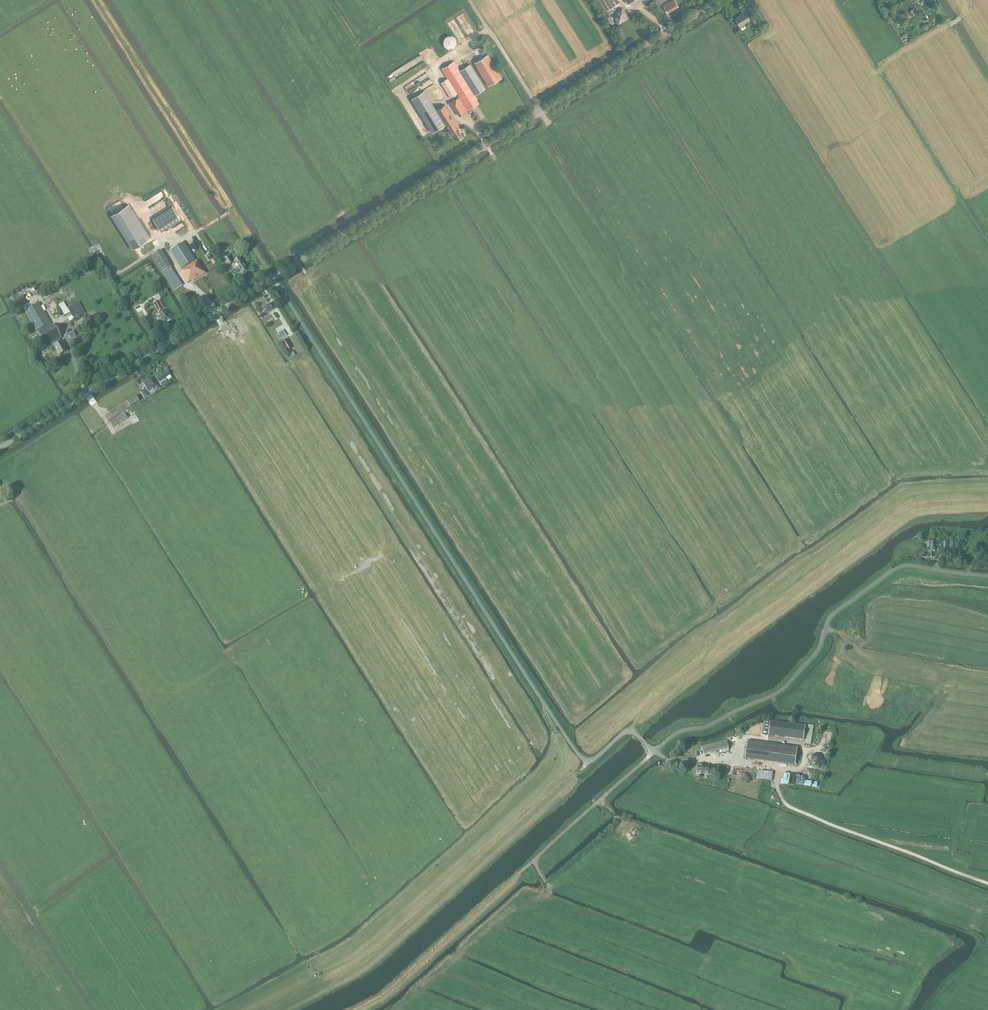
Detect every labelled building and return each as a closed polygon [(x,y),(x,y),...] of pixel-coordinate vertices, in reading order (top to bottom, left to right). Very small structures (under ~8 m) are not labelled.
[(604,12),(606,10),(609,15),(613,13),(617,10),(614,5),(620,2),(619,0),(597,0),(604,12)] [(664,5),(669,12),(679,6),(675,0),(672,0),(664,5)] [(622,7),(617,10),(613,13),(619,23),(629,17),(622,7)] [(745,22),(750,19),(746,12),(735,18),(740,25),(741,27),(746,24),(745,22)] [(759,25),(756,21),(751,12),(749,14),(754,23),(756,26),(759,25)] [(607,18),(612,26),(615,24),(610,16),(607,18)] [(458,40),(458,39),(457,38),(457,37),(456,36),(455,35),(454,34),(453,34),(451,34),(450,35),(448,35),(448,36),(447,37),(446,38),(446,39),(446,40),(446,41),(446,42),(448,44),(449,45),(450,46),(451,46),(452,46),(453,46),(454,46),(455,45),(456,44),(457,43),(457,42),(458,41),(458,40)] [(474,63),(488,86),(502,77),(488,55),(474,63)] [(456,98),(450,102),(458,115),(480,102),(475,94),(485,88),(470,64),(460,70),(454,61),(441,68),(447,78),(440,82),(450,98),(457,93),(459,97),(456,99),(456,98)] [(424,90),(411,98),(432,132),(445,124),(449,130),(447,131),(451,138),(454,136),(457,140),(463,136),(458,128),(459,127),(444,104),(436,109),(424,90)] [(128,204),(112,215),(133,249),(150,238),(128,204)] [(153,218),(161,231),(180,219),(172,206),(153,218)] [(181,269),(184,267),(185,267),(180,270),(188,283),(192,281),(193,281),(206,273),(197,260),(193,262),(195,260),(184,242),(170,250),(181,269)] [(152,256),(162,273),(163,272),(175,291),(182,286),(160,250),(152,256)] [(238,267),(242,274),(247,271),(243,264),(244,264),(240,257),(234,261),(238,267)] [(45,298),(55,293),(53,289),(43,295),(45,298)] [(159,314),(160,316),(157,318),(160,324),(169,319),(164,311),(163,309),(165,308),(160,299),(153,303),(160,314),(159,314)] [(39,330),(40,332),(38,333),(46,347),(54,343),(55,345),(54,345),(60,355),(67,351),(64,346),(65,345),(63,341),(61,342),(59,339),(61,338),(53,324),(52,325),(41,306),(39,302),(25,310),(36,331),(39,330)] [(65,316),(70,313),(63,302),(59,305),(65,316)] [(78,302),(68,308),(74,319),(84,313),(78,302)] [(266,314),(275,309),(271,303),(262,309),(266,314)] [(279,334),(277,336),(279,339),(281,338),(282,339),(287,336),(283,330),(278,333),(279,334)] [(287,351),(291,348),(286,340),(282,342),(287,351)] [(160,381),(170,375),(168,371),(158,378),(160,381)] [(143,383),(147,389),(148,392),(153,388),(155,390),(158,388),(157,386),(151,378),(143,383)] [(130,407),(139,401),(136,396),(105,416),(108,421),(130,407)] [(124,412),(109,422),(113,428),(128,418),(124,412)] [(927,552),(921,552),(921,558),(931,557),(932,558),(932,557),(932,551),(933,551),(934,550),(935,550),(935,551),(940,550),(942,550),(942,542),(940,542),(940,539),(934,539),(934,542),(933,541),(933,542),(929,542),(929,551),(927,551),(927,552)] [(771,720),(769,735),(804,740),(806,725),(771,720)] [(748,740),(745,758),(796,765),(799,747),(748,740)] [(727,741),(702,747),(703,753),(728,747),(727,741)] [(698,765),(697,774),(708,774),(709,766),(698,765)]
